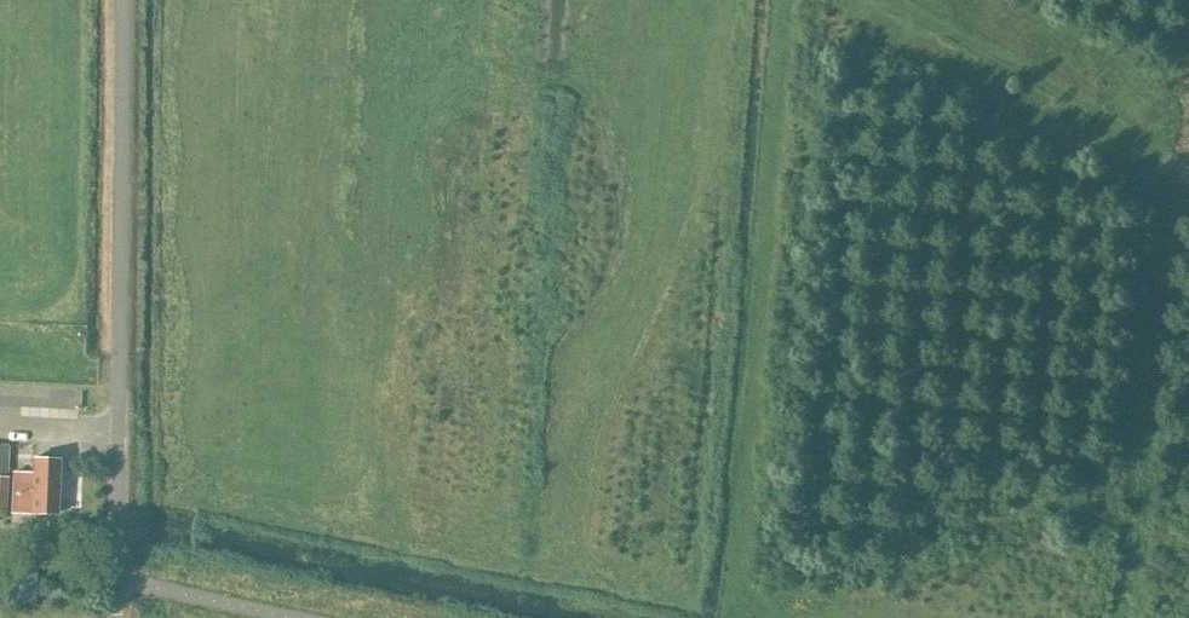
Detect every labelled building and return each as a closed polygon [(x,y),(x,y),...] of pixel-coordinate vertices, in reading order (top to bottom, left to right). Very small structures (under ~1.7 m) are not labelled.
[(59,512),(61,458),(35,457),(34,472),(15,471),(13,510),(59,512)] [(9,475),(0,475),(0,509),(7,509),(9,475)]
